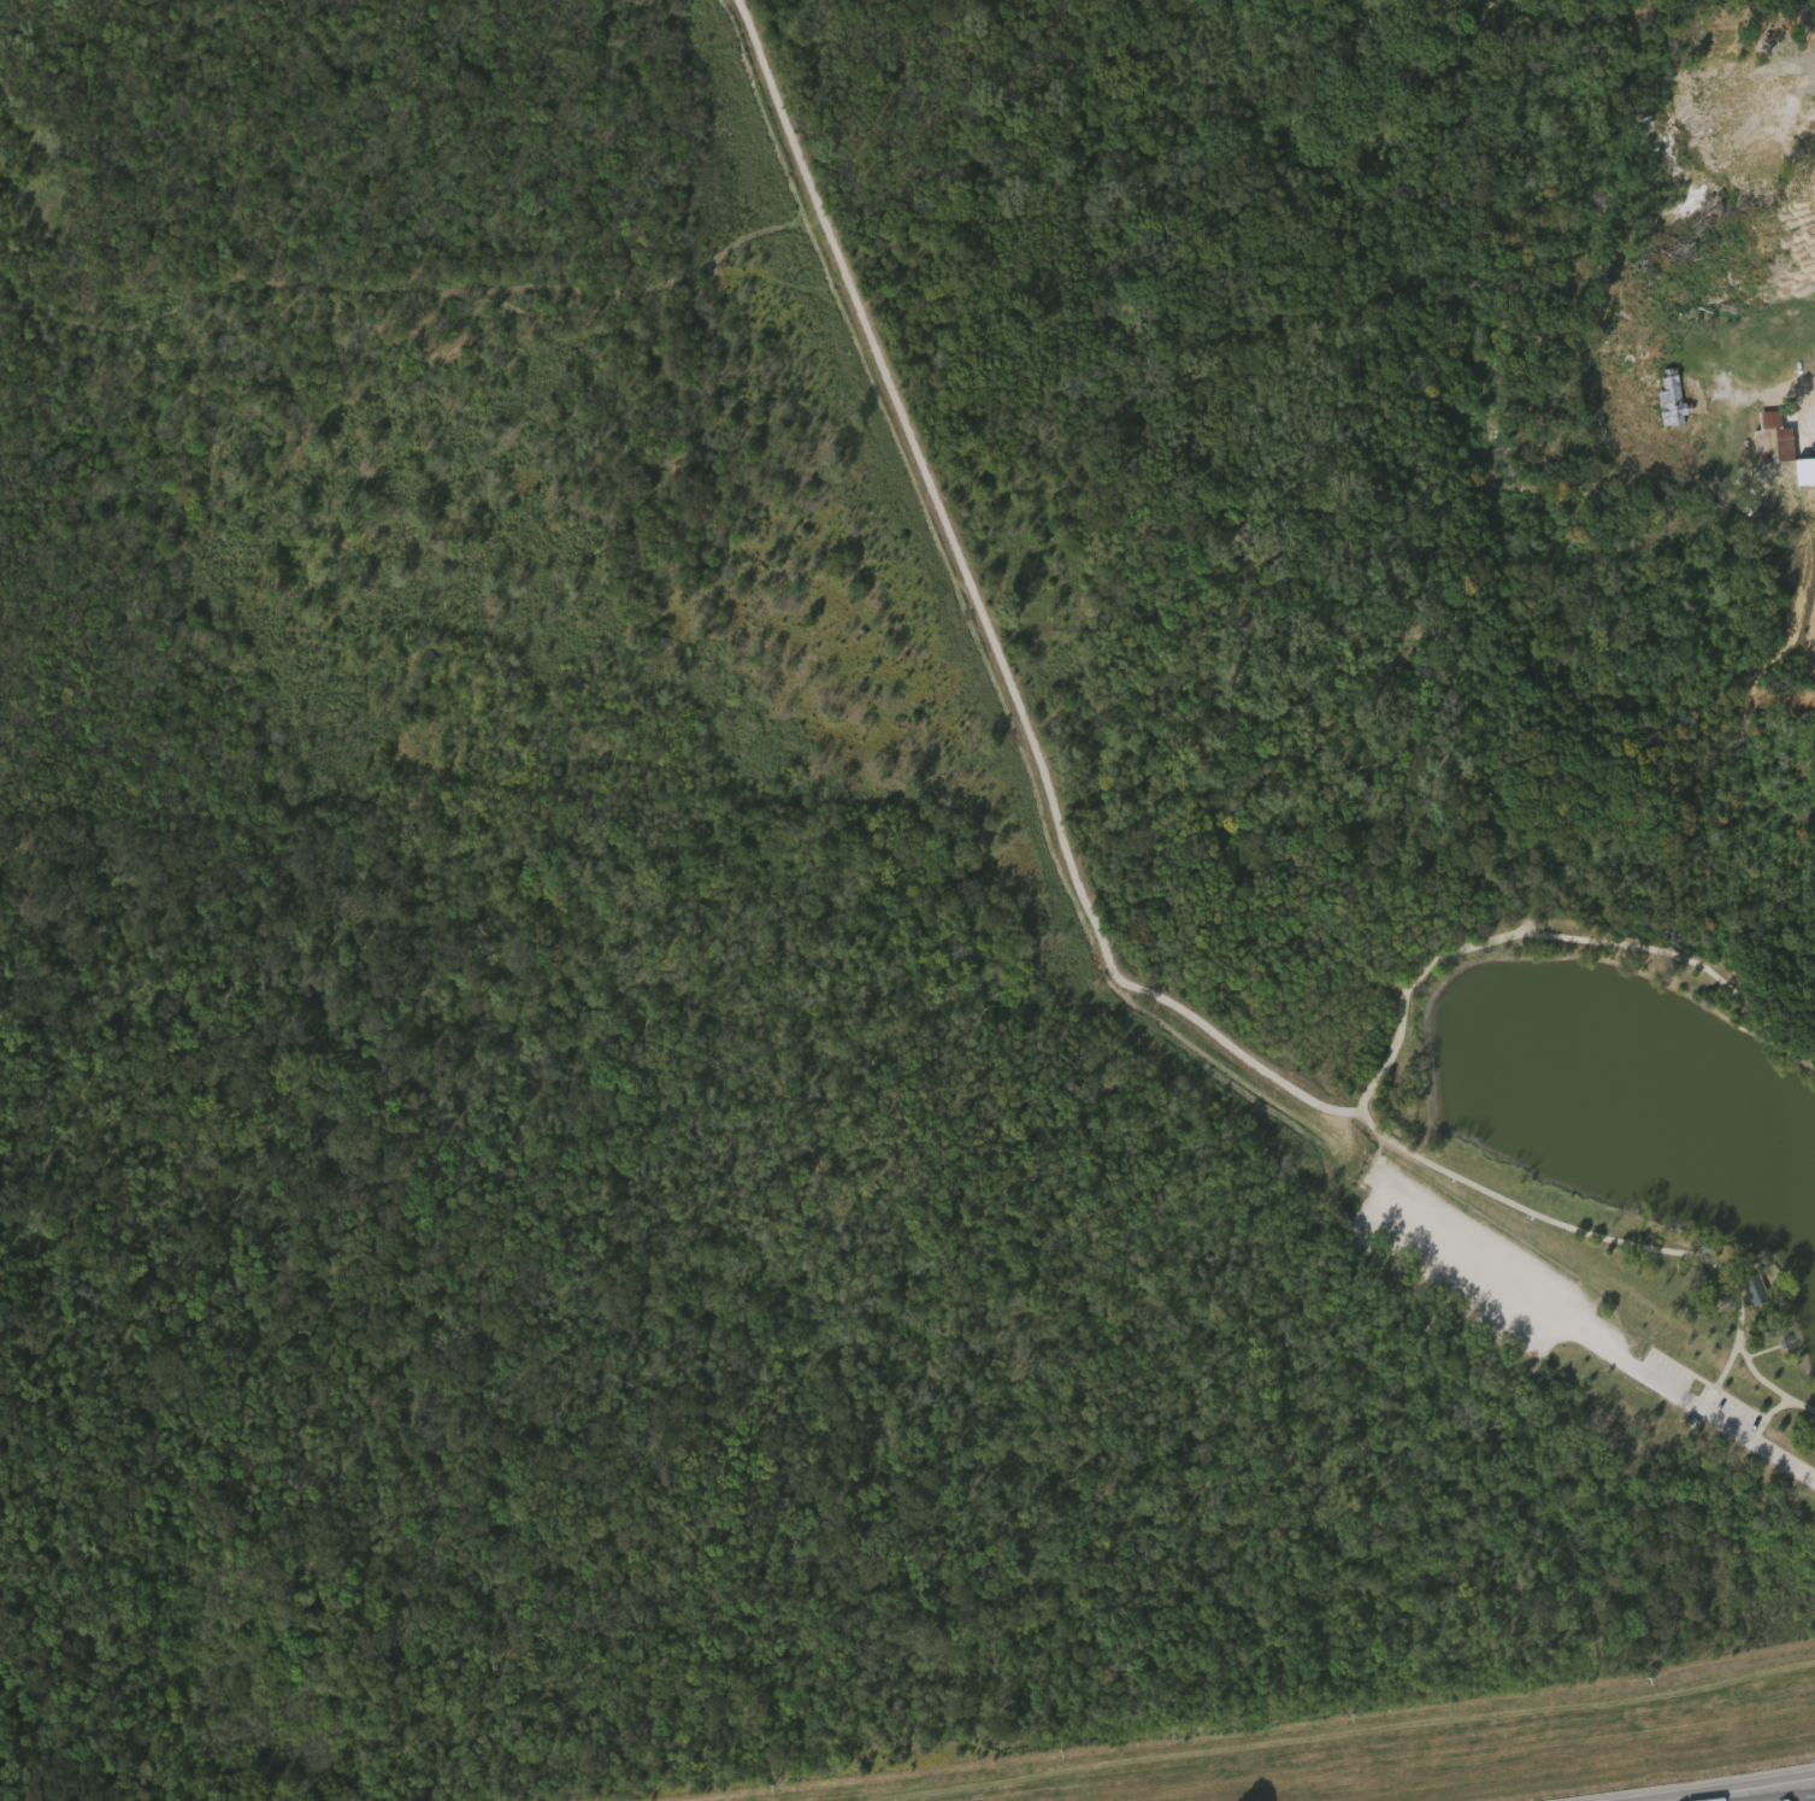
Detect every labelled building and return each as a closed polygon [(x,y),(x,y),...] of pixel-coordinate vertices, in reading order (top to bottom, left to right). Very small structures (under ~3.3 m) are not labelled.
[(1680,393),(1681,406),(1691,405),(1691,414),(1683,416),(1684,425),(1661,426),(1657,392),(1663,392),(1662,377),(1678,376),(1680,393)]
